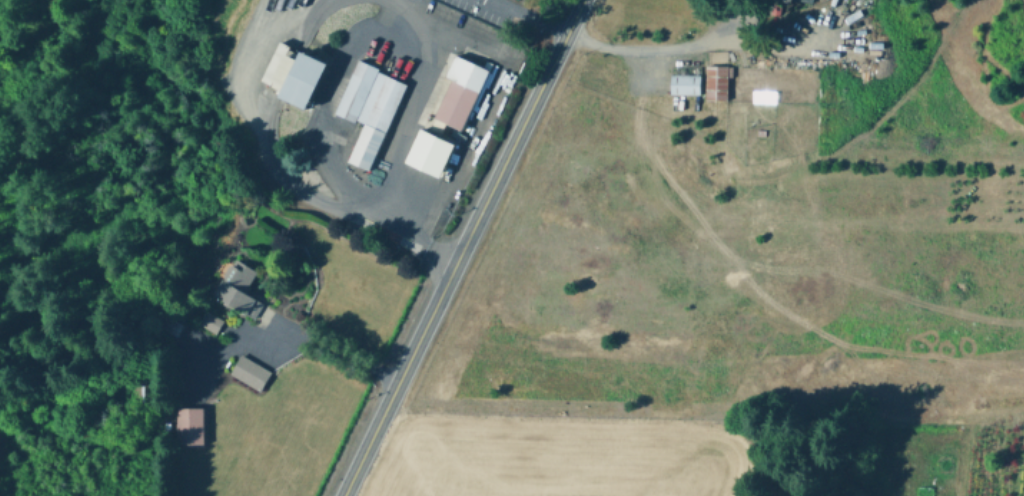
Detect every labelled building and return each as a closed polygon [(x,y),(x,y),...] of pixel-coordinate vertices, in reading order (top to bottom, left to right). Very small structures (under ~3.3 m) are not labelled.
[(287,86),(284,91),(273,86),(291,49),(302,55),(287,86)] [(491,71),(464,130),(447,123),(442,134),(432,129),(454,79),(448,76),(457,55),(491,71)] [(409,84),(371,170),(350,160),(367,123),(358,120),(357,122),(337,112),(361,60),(381,69),(380,71),(409,84)] [(729,66),(729,100),(707,99),(708,65),(729,66)] [(702,67),(701,94),(672,93),(673,67),(702,67)] [(439,176),(454,143),(420,127),(405,161),(439,176)] [(264,305),(256,319),(236,308),(235,310),(225,304),(227,300),(217,294),(226,279),(225,274),(230,265),(235,265),(238,259),(259,271),(247,292),(266,303),(264,305)] [(219,331),(218,333),(200,323),(208,310),(225,321),(219,331)] [(186,326),(178,336),(163,324),(171,314),(186,326)] [(273,372),(263,391),(232,373),(243,354),(273,372)] [(152,376),(152,409),(129,409),(129,384),(138,384),(138,376),(152,376)] [(205,410),(206,444),(179,444),(179,410),(205,410)]
